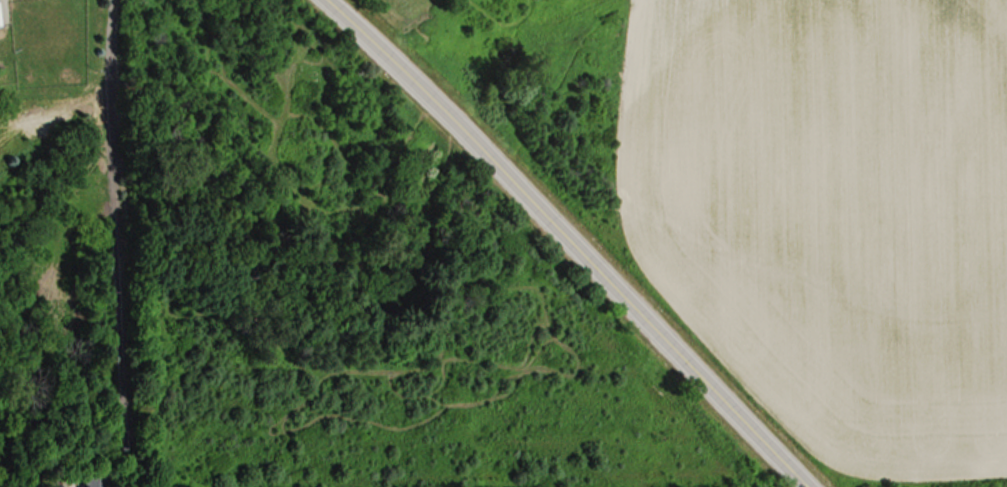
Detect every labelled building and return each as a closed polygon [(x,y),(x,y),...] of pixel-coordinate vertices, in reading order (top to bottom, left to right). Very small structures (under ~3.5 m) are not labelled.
[(105,474),(83,473),(82,486),(104,486),(105,474)]
